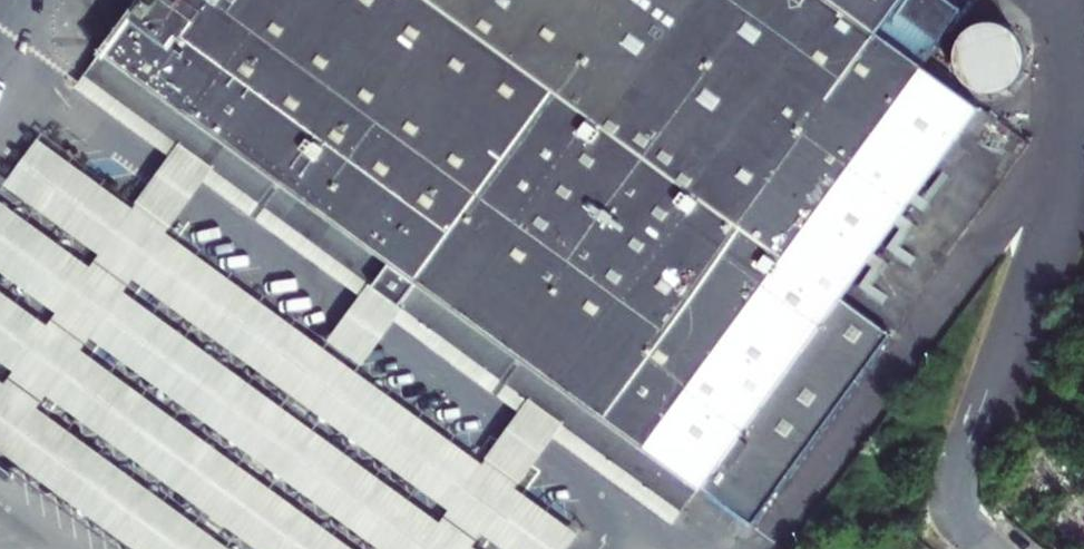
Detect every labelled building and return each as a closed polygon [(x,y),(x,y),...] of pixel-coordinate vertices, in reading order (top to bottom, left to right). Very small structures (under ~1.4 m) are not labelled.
[(661,500),(680,496),(688,485),(741,523),(881,329),(829,292),(854,258),(861,248),(879,223),(887,213),(894,203),(901,193),(968,102),(911,61),(926,39),(940,49),(940,55),(941,61),(944,66),(947,71),(951,75),(956,79),(961,82),(967,84),(973,84),(979,84),(984,82),(990,79),(995,76),(999,72),(1002,67),(1005,61),(1006,56),(1007,49),(1006,44),(1004,38),(1001,33),(998,28),(994,23),(989,20),(983,18),(977,17),(971,17),(966,17),(960,20),(955,22),(950,26),(946,30),(937,24),(952,3),(948,0),(136,0),(122,19),(95,57),(177,116),(168,128),(171,149),(661,500)] [(580,538),(514,491),(537,461),(553,440),(663,520),(680,496),(661,500),(171,149),(168,128),(177,116),(95,57),(69,93),(167,163),(152,183),(129,214),(32,145),(0,190),(0,192),(497,548),(572,548),(580,538)] [(907,198),(901,193),(894,203),(910,214),(936,178),(926,170),(907,198)] [(0,211),(0,281),(375,548),(471,548),(0,211)] [(903,224),(887,213),(879,223),(885,227),(871,245),(896,263),(902,255),(888,245),(903,224)] [(877,259),(861,248),(854,258),(860,262),(846,282),(870,299),(877,289),(862,279),(877,259)] [(0,299),(0,369),(251,548),(348,548),(0,299)] [(0,390),(0,459),(125,548),(221,548),(0,390)]
